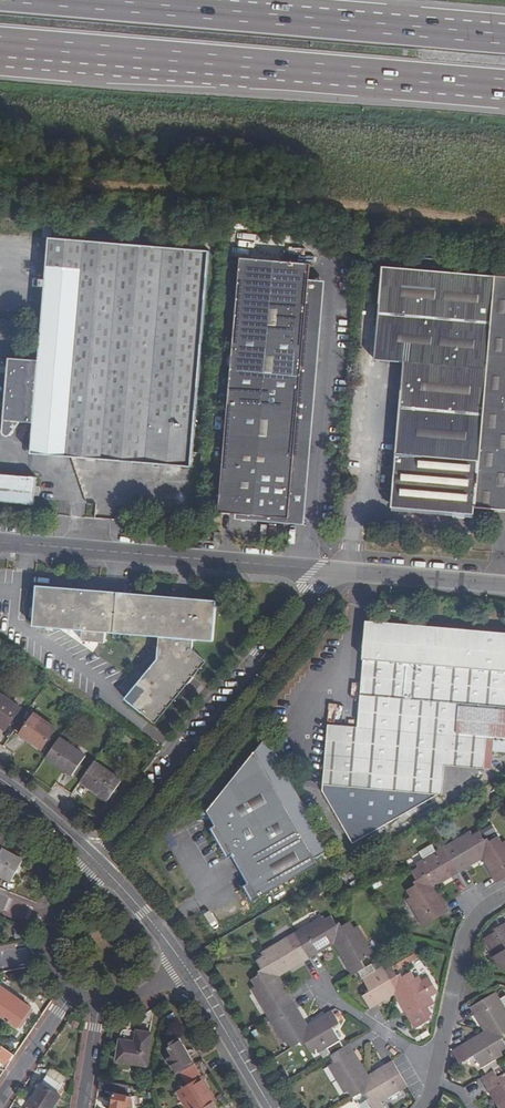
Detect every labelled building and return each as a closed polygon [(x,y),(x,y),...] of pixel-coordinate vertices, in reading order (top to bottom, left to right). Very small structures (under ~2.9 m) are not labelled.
[(31,420),(28,451),(188,464),(208,251),(62,239),(63,228),(42,226),(41,240),(48,240),(37,360),(7,358),(0,431),(3,436),(6,436),(9,433),(17,419),(31,420)] [(312,264),(242,258),(220,511),(301,518),(321,281),(310,280),(312,264)] [(496,277),(382,266),(374,361),(404,363),(391,507),(475,514),(475,507),(496,277)] [(475,507),(504,510),(504,277),(496,277),(475,507)] [(33,503),(35,476),(0,472),(0,501),(33,503)] [(223,532),(216,531),(215,541),(222,542),(223,532)] [(216,601),(35,586),(32,626),(82,631),(82,640),(104,643),(105,632),(159,637),(157,660),(124,699),(152,721),(203,660),(191,650),(192,639),(212,641),(216,601)] [(369,623),(359,728),(328,726),(323,791),(352,843),(438,795),(441,795),(444,765),(483,768),(486,739),(504,741),(504,634),(369,623)] [(0,695),(0,722),(7,727),(20,710),(0,695)] [(55,730),(34,715),(21,734),(41,750),(55,730)] [(85,757),(60,738),(46,757),(72,775),(85,757)] [(318,862),(254,751),(205,810),(213,825),(209,827),(211,829),(209,834),(212,840),(218,841),(220,845),(218,849),(221,854),(225,855),(227,857),(231,855),(247,883),(243,885),(245,888),(243,892),(246,897),(250,898),(252,901),(318,862)] [(120,781),(94,763),(81,782),(107,799),(120,781)] [(3,853),(5,849),(12,837),(0,828),(0,837),(1,837),(0,839),(0,851),(3,853)] [(502,841),(498,834),(490,839),(488,837),(485,838),(479,829),(473,833),(471,830),(434,853),(422,860),(415,865),(416,867),(410,870),(416,880),(413,881),(414,884),(404,889),(408,897),(405,898),(423,925),(447,911),(443,904),(441,906),(429,886),(448,874),(449,876),(465,867),(464,865),(483,853),(495,874),(493,875),(497,882),(504,878),(504,840),(502,841)] [(420,855),(422,860),(434,853),(431,848),(420,855)] [(5,849),(3,853),(0,857),(0,873),(13,881),(25,861),(5,849)] [(439,992),(430,976),(421,981),(419,976),(416,978),(412,971),(403,976),(402,973),(397,975),(393,967),(386,970),(383,967),(376,971),(372,964),(367,968),(362,959),(374,952),(358,924),(354,926),(350,918),(341,923),(340,919),(336,921),(331,914),(324,918),(322,914),(301,926),(308,938),(294,946),(287,935),(260,950),(262,954),(255,957),(261,966),(257,967),(259,970),(250,975),(254,984),(251,986),(283,1041),(286,1039),(290,1046),(300,1041),(301,1045),(305,1043),(310,1051),(316,1048),(318,1051),(325,1048),(330,1055),(337,1052),(341,1059),(328,1066),(344,1093),(347,1091),(351,1098),(360,1093),(362,1096),(365,1095),(369,1104),(367,1105),(368,1107),(381,1107),(378,1103),(400,1091),(393,1078),(400,1074),(392,1062),(385,1066),(386,1068),(367,1079),(351,1053),(354,1052),(350,1044),(344,1047),(332,1026),(338,1022),(331,1010),(323,1014),(325,1016),(306,1027),(295,1008),(298,1007),(288,992),(286,993),(274,973),(301,958),(302,961),(316,953),(315,949),(335,938),(350,965),(348,966),(353,975),(358,972),(369,992),(363,994),(371,1008),(377,1004),(376,1001),(396,989),(408,1010),(405,1011),(414,1029),(431,1020),(429,1016),(434,1013),(430,1006),(434,1003),(431,997),(439,992)] [(493,929),(497,936),(486,942),(501,970),(504,968),(504,923),(493,929)] [(1,986),(0,988),(0,1015),(18,1027),(31,1007),(1,986)] [(496,993),(470,1007),(473,1015),(477,1012),(488,1032),(469,1042),(468,1041),(452,1049),(460,1062),(474,1054),(486,1074),(481,1076),(485,1085),(487,1083),(502,1107),(504,1107),(504,1073),(498,1077),(493,1069),(499,1065),(496,1059),(502,1055),(501,1051),(504,1048),(504,1043),(502,1037),(504,1036),(503,1032),(504,1031),(504,1008),(500,999),(496,993)] [(146,1066),(152,1033),(137,1031),(135,1042),(119,1039),(116,1062),(146,1066)] [(180,1073),(193,1066),(177,1040),(170,1044),(168,1049),(173,1057),(169,1059),(178,1074),(180,1073)] [(186,1107),(203,1107),(212,1103),(214,1101),(206,1089),(208,1088),(193,1065),(193,1066),(180,1073),(187,1085),(176,1092),(186,1107)] [(53,1070),(48,1077),(62,1086),(66,1079),(53,1070)] [(48,1077),(29,1105),(33,1107),(53,1107),(61,1097),(56,1094),(62,1086),(48,1077)] [(128,1086),(101,1082),(99,1091),(113,1093),(113,1091),(117,1091),(116,1094),(114,1103),(114,1107),(135,1107),(132,1097),(127,1096),(127,1093),(128,1086)]
